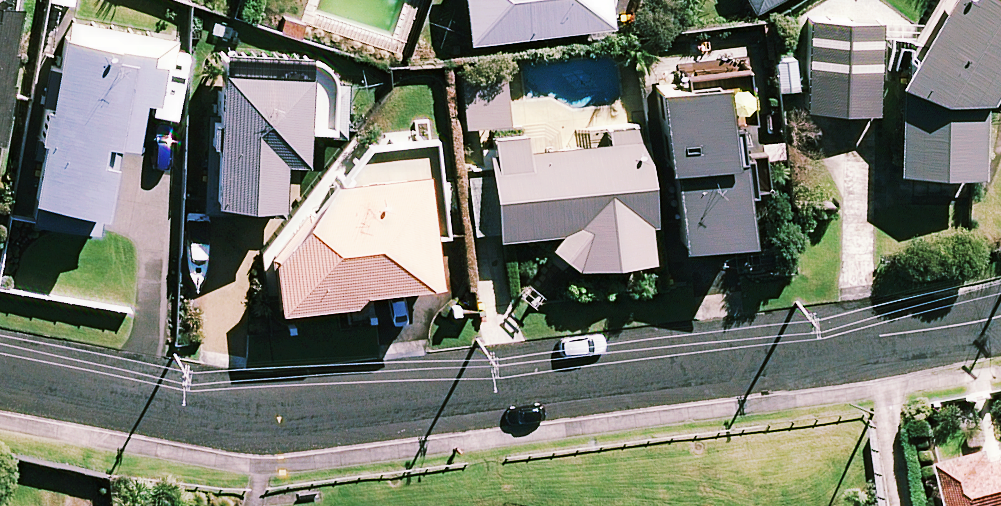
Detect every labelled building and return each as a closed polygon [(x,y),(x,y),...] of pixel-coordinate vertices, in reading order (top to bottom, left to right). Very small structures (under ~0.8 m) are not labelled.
[(22,0),(0,0),(0,161),(22,0)] [(43,13),(77,18),(79,0),(44,0),(43,13)] [(607,0),(465,0),(470,46),(610,30),(607,0)] [(756,15),(785,0),(747,0),(756,15)] [(904,88),(898,178),(981,183),(985,114),(1000,85),(1000,0),(952,0),(904,88)] [(170,43),(62,25),(28,226),(72,234),(102,239),(117,150),(136,154),(145,105),(159,108),(170,43)] [(880,118),(883,26),(811,25),(809,117),(880,118)] [(649,129),(658,218),(678,216),(682,255),(749,248),(744,196),(766,193),(763,162),(737,165),(733,130),(771,126),(763,49),(683,57),(686,93),(646,97),(649,129)] [(209,94),(201,217),(226,219),(227,211),(282,215),(285,167),(306,169),(308,134),(346,137),(349,80),(331,79),(318,65),(319,59),(223,53),(220,95),(209,94)] [(800,97),(797,54),(771,56),(774,98),(800,97)] [(362,152),(269,265),(273,305),(280,304),(282,318),(360,307),(359,302),(444,289),(437,241),(452,239),(434,121),(415,123),(418,145),(362,152)] [(658,218),(649,129),(605,133),(606,146),(528,154),(526,141),(494,144),(497,175),(469,178),(476,247),(555,239),(559,276),(653,266),(649,230),(659,229),(658,218)] [(944,460),(953,505),(1000,505),(1000,449),(944,460)]
